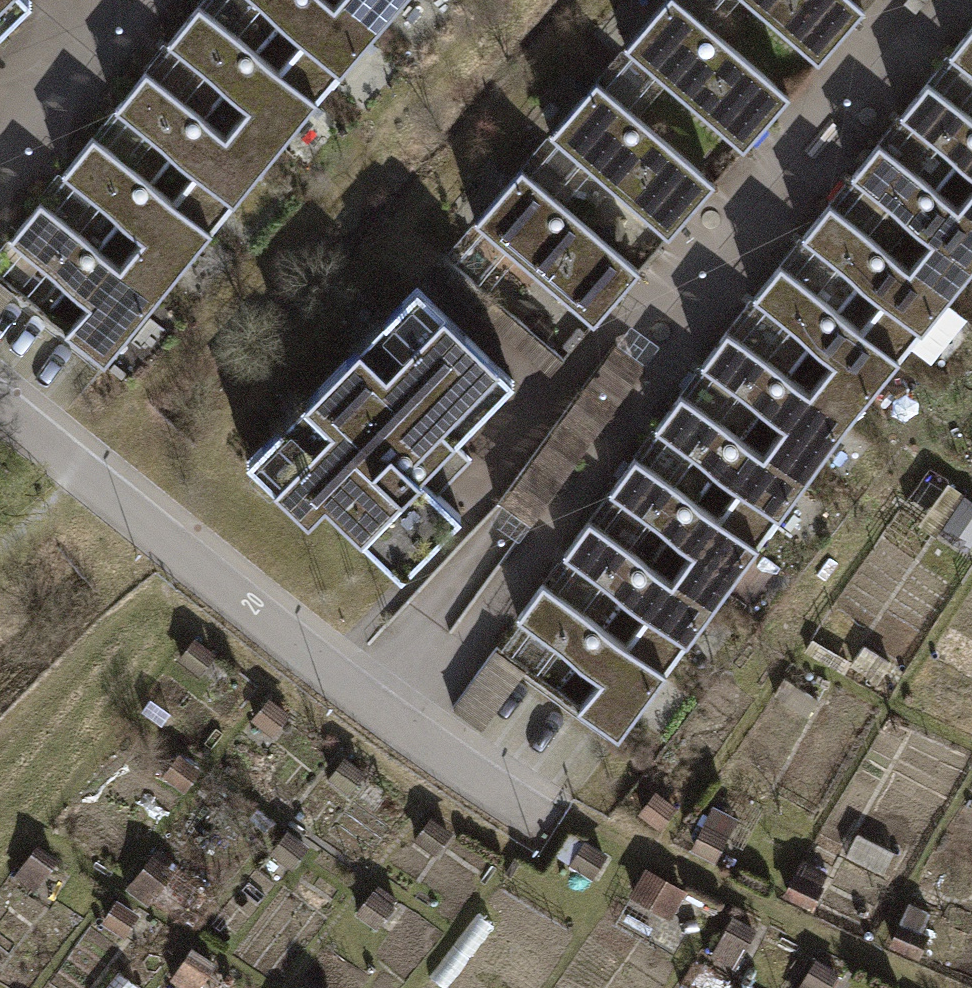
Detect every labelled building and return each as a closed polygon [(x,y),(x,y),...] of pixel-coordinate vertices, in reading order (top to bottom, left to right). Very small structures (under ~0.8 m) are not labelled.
[(43,11),(33,0),(0,0),(0,54),(43,11)] [(383,47),(343,14),(326,0),(258,0),(315,47),(285,82),(325,116),(383,47)] [(421,0),(354,0),(343,14),(383,47),(421,0)] [(855,0),(749,0),(828,67),(873,15),(855,0)] [(797,101),(682,2),(635,56),(749,155),(797,101)] [(273,180),(325,116),(285,82),(206,18),(179,50),(260,116),(234,147),(273,180)] [(961,59),(971,68),(971,46),(961,59)] [(218,245),(273,180),(234,147),(154,82),(125,117),(205,183),(180,214),(218,245)] [(723,190),(608,88),(559,143),(674,245),(723,190)] [(936,91),(912,120),(971,169),(971,120),(936,91)] [(165,309),(218,245),(180,214),(103,150),(76,183),(156,250),(131,280),(165,309)] [(971,293),(971,222),(965,216),(889,152),(864,182),(941,246),(915,277),(957,311),(971,293)] [(651,282),(529,176),(483,229),(604,335),(651,282)] [(906,373),(957,311),(915,277),(837,213),(813,242),(890,305),(863,338),(906,373)] [(111,375),(165,309),(131,280),(51,215),(21,251),(101,317),(76,347),(111,375)] [(861,429),(906,373),(863,338),(786,276),(762,305),(840,368),(818,395),(861,429)] [(15,297),(0,284),(0,316),(15,297)] [(429,296),(254,473),(319,535),(338,516),(411,588),(474,524),(450,500),(480,469),(461,450),(522,388),(429,296)] [(814,491),(861,429),(818,395),(738,335),(715,365),(795,426),(771,458),(814,491)] [(648,372),(623,354),(511,505),(525,515),(536,524),(648,372)] [(767,556),(814,491),(771,458),(688,400),(666,431),(748,489),(723,524),(767,556)] [(720,621),(767,556),(723,524),(641,466),(619,496),(701,555),(675,590),(720,621)] [(946,539),(971,557),(971,504),(971,503),(946,539)] [(673,687),(720,621),(675,590),(593,531),(571,561),(654,620),(629,655),(673,687)] [(626,752),(673,687),(629,655),(545,595),(523,626),(607,686),(582,720),(626,752)] [(194,635),(176,660),(219,691),(238,667),(194,635)] [(867,646),(854,667),(896,694),(909,673),(867,646)] [(505,655),(459,716),(485,735),(530,674),(505,655)] [(291,713),(271,699),(252,725),(271,740),(291,713)] [(162,778),(182,792),(203,763),(183,749),(162,778)] [(368,773),(346,757),(328,783),(349,798),(368,773)] [(661,800),(647,819),(670,836),(684,816),(661,800)] [(458,835),(431,815),(412,841),(439,861),(458,835)] [(744,832),(716,817),(696,856),(724,870),(744,832)] [(313,846),(290,829),(279,844),(302,861),(313,846)] [(613,861),(584,841),(568,863),(598,883),(613,861)] [(40,857),(21,882),(46,901),(64,876),(40,857)] [(834,881),(807,867),(789,903),(816,917),(834,881)] [(689,894),(653,876),(638,904),(675,923),(689,894)] [(401,901),(380,885),(359,914),(381,930),(401,901)] [(125,902),(108,926),(132,943),(149,919),(125,902)] [(940,921),(916,909),(895,949),(920,961),(940,921)] [(760,935),(737,924),(719,959),(742,971),(760,935)] [(174,986),(176,987),(209,987),(223,968),(199,951),(174,986)] [(817,970),(807,987),(840,987),(843,983),(817,970)]
